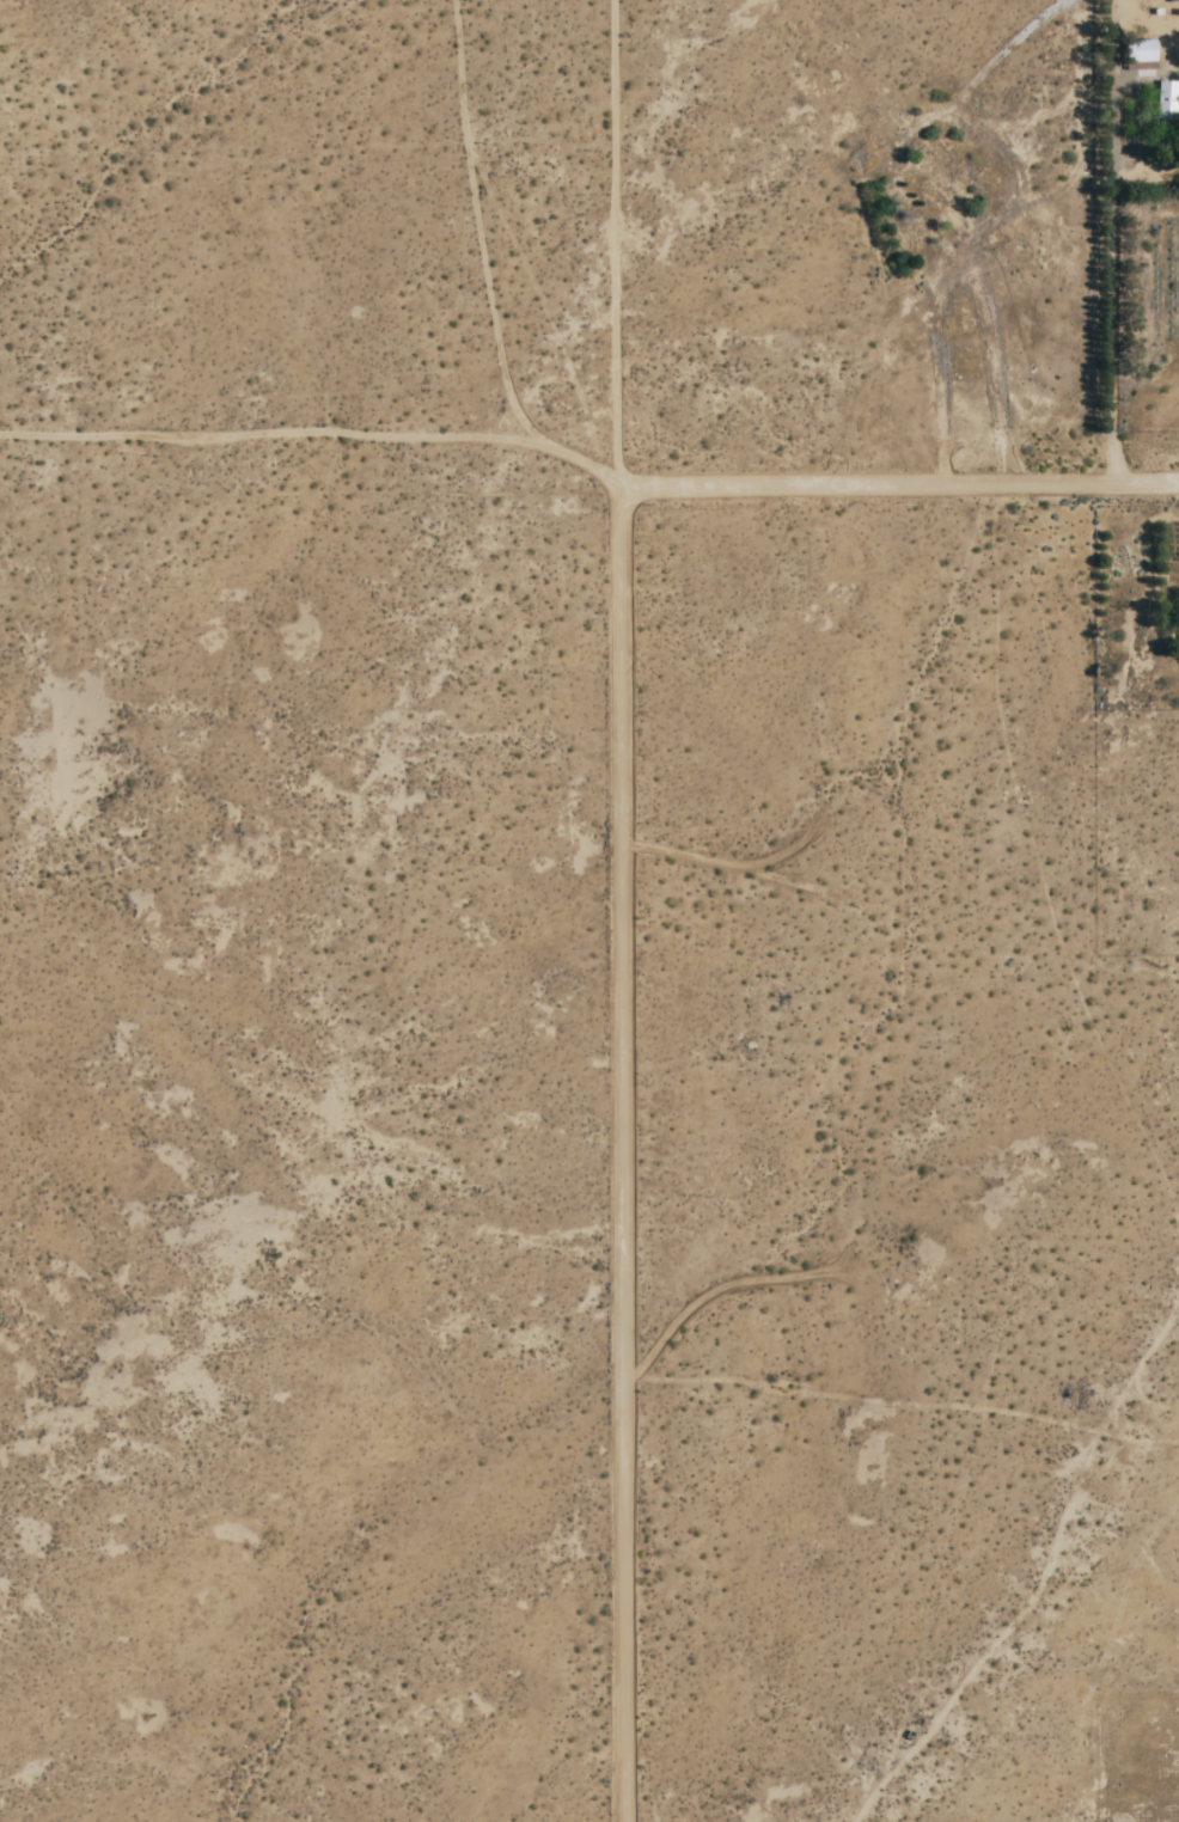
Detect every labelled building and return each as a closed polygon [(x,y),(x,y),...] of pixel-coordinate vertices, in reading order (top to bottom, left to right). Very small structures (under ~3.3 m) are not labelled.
[(1155,42),(1125,43),(1126,71),(1156,70),(1155,42)] [(1156,120),(1177,121),(1178,83),(1157,83),(1156,120)]
